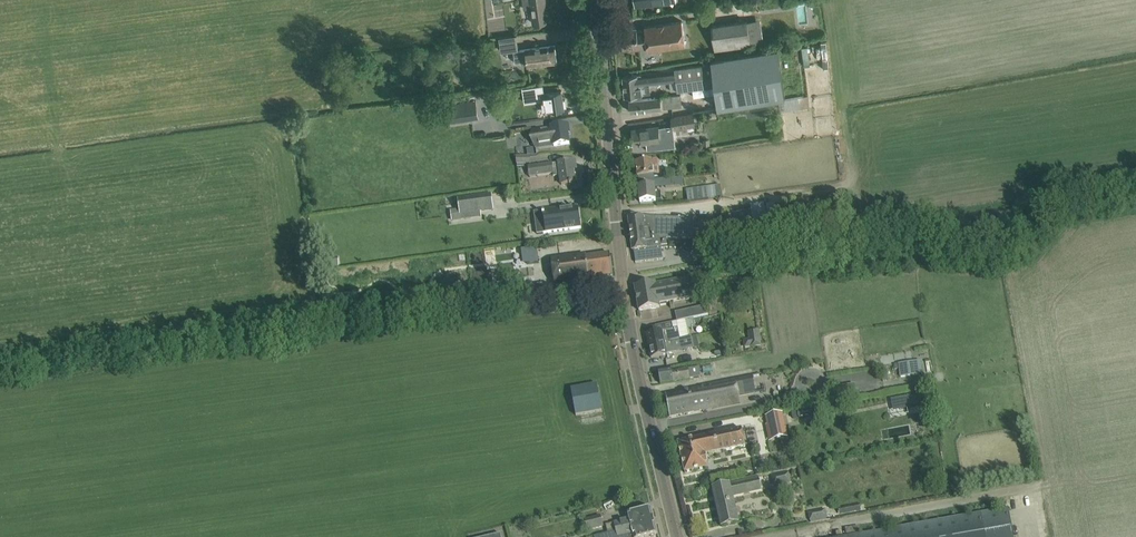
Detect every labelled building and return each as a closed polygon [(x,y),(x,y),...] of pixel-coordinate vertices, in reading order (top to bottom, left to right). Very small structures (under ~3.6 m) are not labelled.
[(545,0),(523,0),(524,8),(532,7),(534,23),(540,22),(551,20),(551,17),(551,15),(550,15),(549,8),(546,8),(545,0)] [(716,51),(752,45),(748,18),(712,24),(716,51)] [(687,45),(683,21),(645,26),(645,28),(637,30),(637,27),(618,30),(621,48),(635,46),(635,49),(648,47),(648,50),(687,45)] [(517,35),(499,37),(500,44),(501,49),(514,47),(516,62),(519,62),(526,61),(527,65),(546,63),(557,61),(555,45),(544,46),(519,49),(517,35)] [(650,83),(677,80),(678,89),(716,85),(719,107),(786,97),(778,47),(713,58),(713,62),(675,67),(676,70),(623,76),(625,96),(651,93),(650,83)] [(541,84),(523,87),(525,102),(543,99),(544,111),(564,108),(564,106),(566,106),(565,99),(563,100),(562,90),(545,93),(542,93),(541,84)] [(683,105),(681,94),(629,100),(630,111),(683,105)] [(672,116),(673,128),(699,125),(698,113),(672,116)] [(551,129),(534,131),(536,148),(554,145),(554,146),(570,144),(568,134),(570,134),(569,125),(551,127),(551,129)] [(666,126),(633,130),(634,143),(646,141),(647,150),(669,147),(666,126)] [(531,156),(517,157),(518,168),(525,168),(524,164),(531,163),(531,156)] [(575,183),(572,161),(528,167),(530,178),(553,174),(554,177),(560,176),(561,186),(572,185),(572,184),(575,183)] [(653,169),(659,168),(658,161),(636,163),(638,177),(654,175),(653,169)] [(655,193),(655,187),(666,186),(666,180),(645,182),(645,187),(639,188),(640,202),(662,200),(661,192),(655,193)] [(714,187),(702,188),(703,200),(715,198),(714,187)] [(480,213),(478,198),(458,200),(460,216),(466,215),(465,212),(474,211),(474,214),(480,213)] [(763,205),(767,221),(778,219),(774,202),(763,205)] [(558,209),(543,211),(545,223),(536,224),(537,234),(581,228),(579,208),(559,211),(558,209)] [(754,223),(752,212),(726,216),(727,227),(754,223)] [(663,259),(660,236),(665,236),(665,239),(696,240),(697,219),(667,218),(643,216),(628,218),(633,251),(634,251),(636,263),(663,259)] [(541,245),(527,247),(529,260),(542,259),(541,245)] [(573,256),(551,259),(556,292),(581,289),(579,281),(613,276),(610,254),(607,254),(586,257),(585,255),(573,256)] [(526,257),(491,263),(495,282),(529,275),(526,257)] [(334,268),(333,258),(320,260),(322,270),(334,268)] [(688,279),(656,285),(659,304),(692,298),(688,279)] [(659,304),(656,285),(655,285),(635,288),(640,311),(659,308),(658,304),(659,304)] [(529,286),(492,291),(493,299),(530,294),(529,286)] [(712,305),(707,305),(709,316),(718,315),(717,310),(713,311),(712,305)] [(679,328),(664,331),(647,335),(649,347),(681,340),(679,328)] [(749,333),(750,341),(751,346),(760,345),(758,331),(749,333)] [(691,338),(681,340),(649,347),(651,358),(674,353),(673,351),(693,347),(691,338)] [(921,361),(900,364),(901,370),(902,377),(923,374),(921,361)] [(700,378),(698,367),(671,371),(671,369),(658,371),(660,384),(700,378)] [(702,388),(666,396),(670,417),(703,410),(703,411),(741,404),(739,396),(756,393),(753,376),(702,386),(702,388)] [(919,394),(898,398),(900,410),(922,406),(919,394)] [(591,401),(574,404),(576,416),(591,413),(602,411),(600,399),(591,401)] [(782,414),(767,417),(768,426),(769,426),(774,425),(777,440),(787,438),(782,414)] [(706,455),(745,446),(741,429),(678,443),(685,473),(709,468),(706,455)] [(788,471),(772,475),(775,487),(791,483),(788,471)] [(738,523),(732,496),(761,489),(759,479),(713,489),(722,527),(738,523)] [(861,503),(839,508),(840,514),(862,510),(861,503)] [(654,521),(651,508),(628,514),(629,520),(606,526),(608,533),(608,534),(616,532),(616,531),(654,521)] [(826,509),(808,513),(810,521),(828,518),(826,509)] [(1009,509),(850,536),(1014,536),(1009,509)] [(603,527),(600,517),(585,521),(588,531),(603,527)] [(657,534),(654,521),(616,531),(616,532),(608,534),(608,533),(600,536),(649,536),(657,535),(657,534)] [(526,525),(509,529),(511,536),(529,536),(526,525)]
